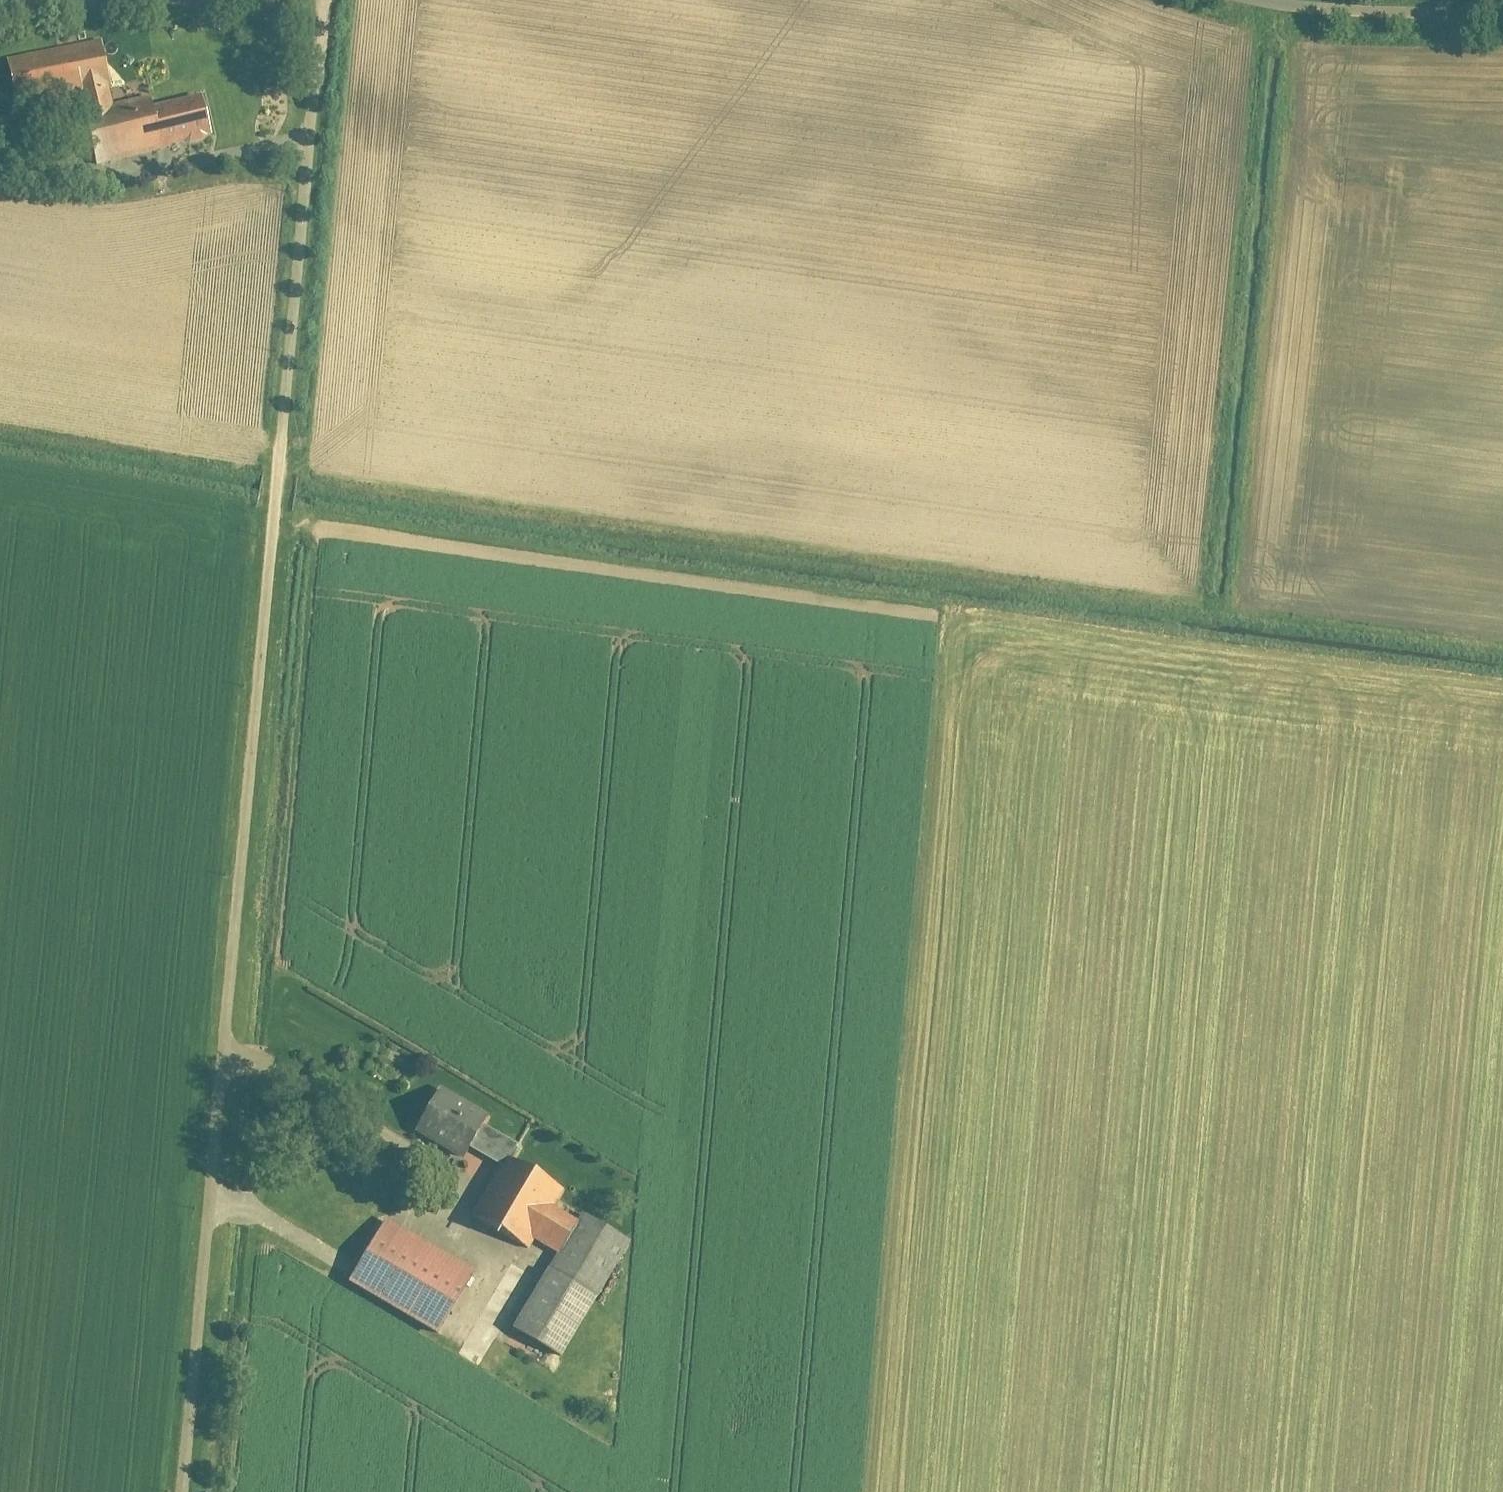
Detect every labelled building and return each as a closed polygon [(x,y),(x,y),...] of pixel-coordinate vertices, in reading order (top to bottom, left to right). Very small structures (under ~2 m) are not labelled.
[(113,97),(97,38),(5,62),(15,104),(57,93),(61,111),(80,106),(97,172),(208,143),(196,94),(147,106),(142,89),(113,97)] [(490,1127),(443,1099),(415,1145),(459,1171),(466,1159),(500,1179),(476,1219),(555,1266),(511,1341),(559,1370),(628,1254),(582,1226),(578,1232),(552,1217),(562,1200),(511,1169),(517,1158),(483,1138),(490,1127)] [(386,1233),(350,1292),(435,1342),(470,1283),(386,1233)]
